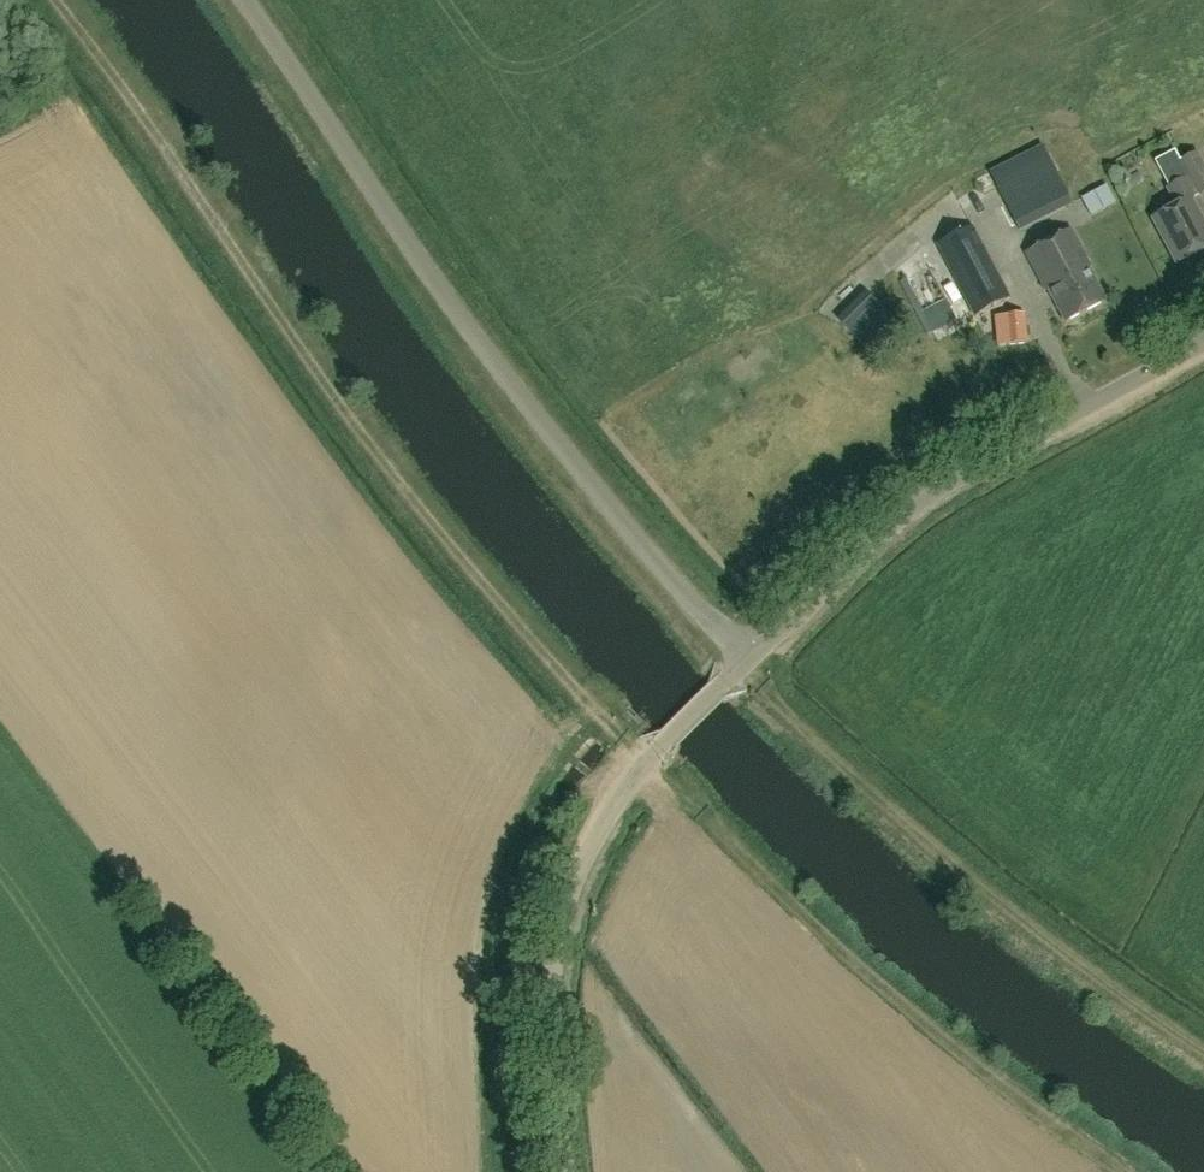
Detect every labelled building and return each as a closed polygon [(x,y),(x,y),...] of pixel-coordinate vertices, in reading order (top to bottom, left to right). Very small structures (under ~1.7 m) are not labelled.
[(1019,230),(1073,204),(1042,144),(989,171),(1019,230)] [(1203,191),(1203,165),(1197,152),(1180,160),(1198,195),(1203,191)] [(1203,248),(1203,223),(1191,199),(1194,197),(1184,178),(1167,188),(1176,205),(1152,218),(1177,263),(1203,248)] [(1090,210),(1121,204),(1116,181),(1086,187),(1090,210)] [(975,316),(1009,298),(971,226),(937,244),(975,316)] [(1065,322),(1106,301),(1088,268),(1091,267),(1071,229),(1025,254),(1045,291),(1048,290),(1065,322)] [(867,281),(840,314),(858,328),(885,295),(867,281)] [(1005,345),(1027,343),(1025,313),(1003,315),(1005,345)]
